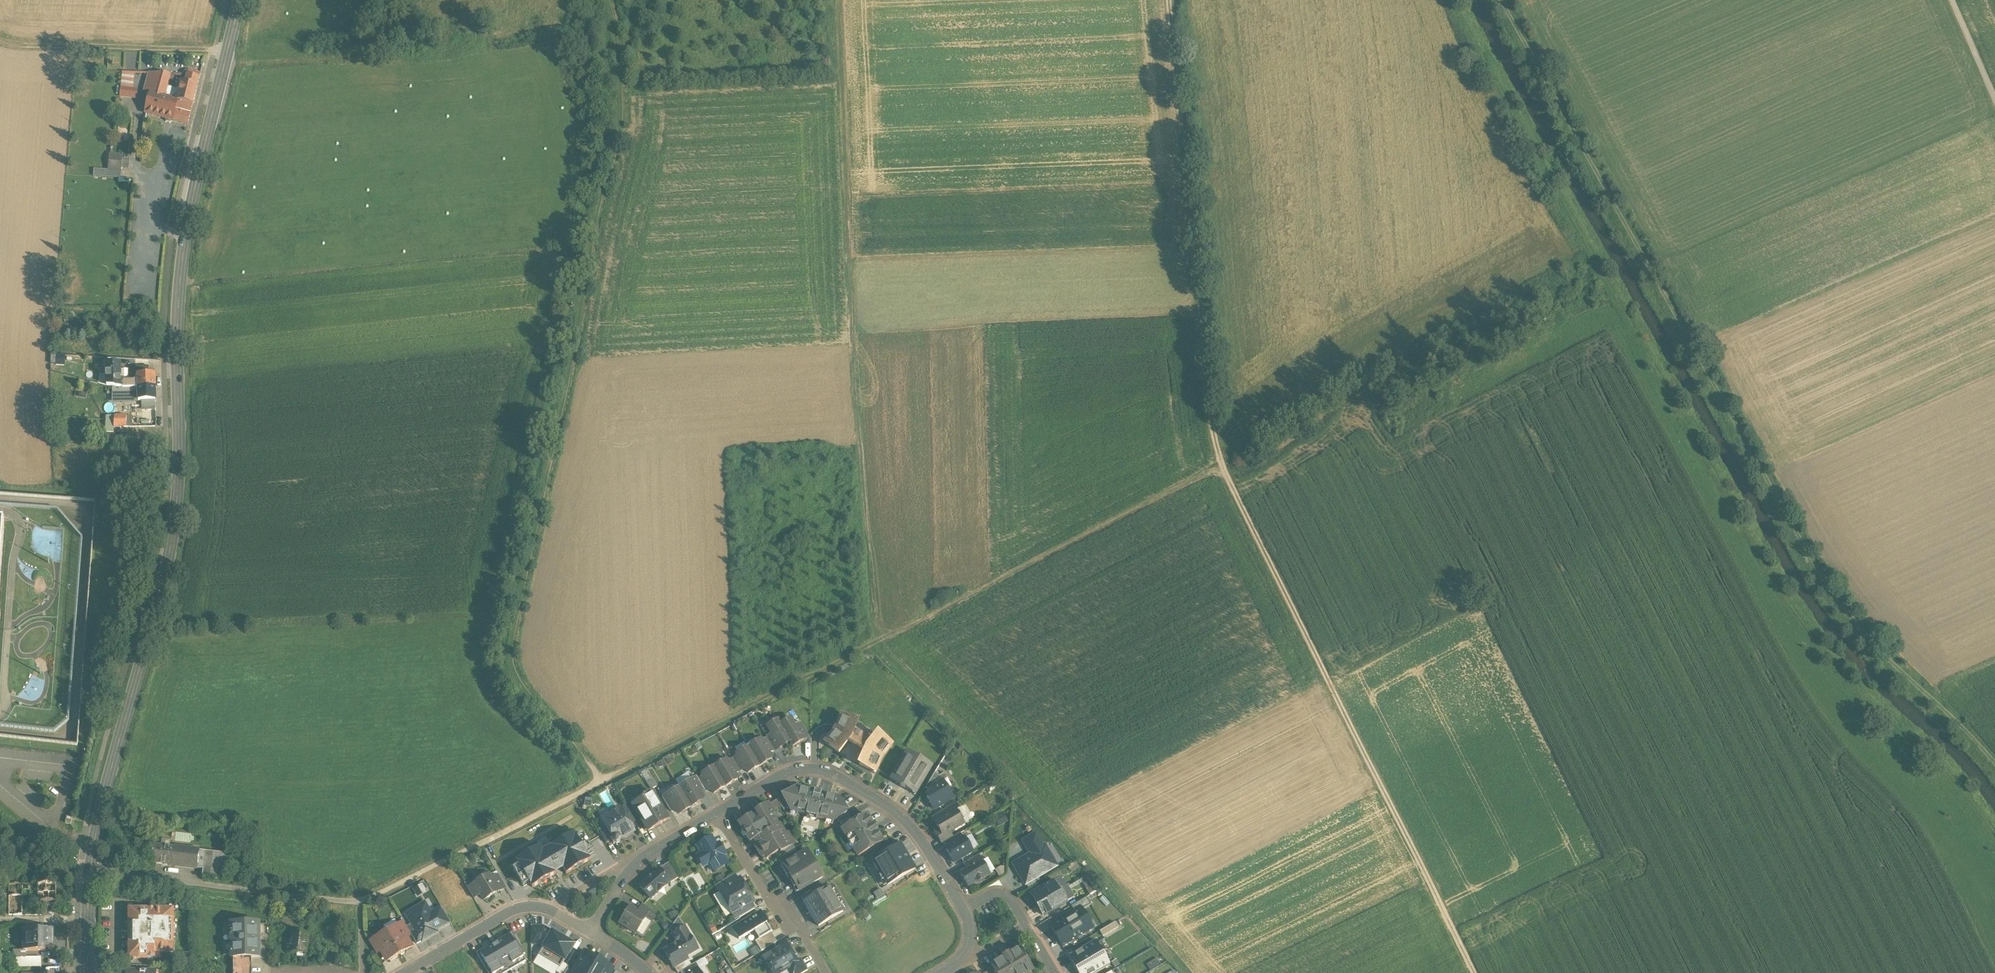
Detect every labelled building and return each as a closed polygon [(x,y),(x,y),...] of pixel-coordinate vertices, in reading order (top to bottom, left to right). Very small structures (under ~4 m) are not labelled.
[(122,73),(121,87),(134,90),(135,74),(122,73)] [(149,74),(144,92),(152,94),(153,94),(153,92),(158,74),(144,73),(144,74),(149,74)] [(170,74),(158,74),(153,92),(165,95),(168,81),(170,74)] [(197,86),(182,82),(177,100),(177,101),(179,101),(193,105),(197,86)] [(138,90),(134,90),(121,87),(120,96),(137,99),(138,90)] [(191,113),(176,110),(179,101),(177,101),(177,100),(164,97),(153,94),(152,94),(147,113),(166,118),(172,120),(172,121),(188,125),(191,113)] [(193,105),(179,101),(176,110),(191,113),(193,105)] [(122,156),(110,155),(109,169),(121,170),(122,167),(122,160),(122,156)] [(121,170),(109,169),(109,171),(94,170),(94,176),(120,178),(121,170)] [(121,388),(121,364),(105,364),(106,386),(112,387),(117,389),(121,388)] [(149,366),(135,367),(135,375),(138,375),(149,375),(149,366)] [(149,375),(138,375),(138,383),(138,388),(155,387),(155,374),(149,375)] [(138,388),(131,388),(123,388),(121,388),(117,389),(112,387),(112,403),(138,402),(138,401),(138,388)] [(155,387),(138,388),(138,401),(142,401),(155,400),(155,387)] [(156,410),(155,400),(142,401),(142,410),(156,410)] [(127,416),(115,416),(114,427),(126,427),(127,416)] [(857,723),(842,716),(835,730),(825,743),(839,754),(848,742),(866,752),(859,766),(875,773),(881,758),(891,746),(878,735),(872,743),(854,732),(857,723)] [(781,725),(778,720),(767,727),(772,734),(779,747),(780,748),(790,742),(793,746),(804,740),(803,739),(796,726),(791,718),(781,725)] [(808,736),(801,723),(796,726),(803,739),(808,736)] [(779,747),(772,734),(766,738),(767,739),(774,750),(779,747)] [(774,750),(767,739),(762,742),(762,743),(769,754),(774,750)] [(761,740),(749,747),(760,766),(772,759),(769,754),(762,743),(762,742),(761,740)] [(749,747),(737,754),(738,756),(745,768),(748,773),(760,766),(749,747)] [(931,767),(907,753),(893,777),(896,779),(895,781),(900,785),(900,786),(906,789),(906,788),(912,792),(914,789),(917,791),(931,767)] [(745,768),(738,756),(733,759),(733,760),(740,771),(745,768)] [(726,760),(714,767),(726,786),(738,779),(735,774),(734,774),(728,763),(726,760)] [(740,771),(733,760),(728,763),(734,774),(735,774),(740,771)] [(714,767),(703,774),(704,777),(711,788),(710,788),(714,794),(726,786),(714,767)] [(689,773),(677,779),(680,784),(691,777),(689,773)] [(940,776),(935,773),(925,788),(931,791),(934,786),(942,781),(942,782),(947,779),(944,773),(940,776)] [(699,780),(697,777),(692,780),(699,793),(705,790),(699,780)] [(711,788),(704,777),(699,780),(705,790),(705,791),(710,788),(711,788)] [(656,787),(650,778),(646,781),(651,790),(656,787)] [(692,780),(680,787),(691,807),(701,801),(702,798),(699,793),(692,780)] [(942,781),(934,786),(931,791),(927,798),(934,809),(952,799),(951,797),(952,795),(950,791),(947,790),(942,782),(942,781)] [(680,787),(668,795),(675,807),(678,812),(682,813),(691,807),(680,787)] [(796,789),(783,797),(789,807),(791,810),(797,812),(797,813),(827,821),(827,820),(833,821),(837,819),(847,813),(839,799),(834,798),(834,797),(827,795),(827,796),(821,795),(822,792),(815,791),(814,793),(808,792),(808,791),(801,789),(801,790),(796,789)] [(645,798),(633,806),(648,832),(669,819),(652,792),(644,797),(645,798)] [(675,807),(668,795),(663,798),(670,810),(675,807)] [(789,807),(783,797),(777,800),(783,810),(789,807)] [(956,803),(942,812),(945,817),(955,811),(956,812),(960,809),(956,803)] [(768,805),(756,812),(758,815),(752,818),(751,816),(739,823),(750,842),(755,840),(779,826),(778,825),(778,826),(772,816),(774,814),(768,805)] [(635,821),(626,806),(621,809),(630,824),(635,821)] [(621,809),(618,811),(615,810),(612,812),(612,815),(602,820),(612,837),(611,840),(613,843),(616,844),(620,843),(620,839),(634,831),(630,824),(621,809)] [(945,817),(935,823),(942,836),(943,837),(950,832),(963,824),(959,817),(956,812),(955,811),(945,817)] [(847,813),(837,819),(840,824),(850,818),(847,813)] [(967,822),(963,814),(959,817),(963,824),(967,822)] [(867,815),(842,830),(850,842),(849,843),(849,844),(851,844),(858,856),(883,842),(876,831),(877,831),(873,825),(873,826),(867,815)] [(779,826),(755,840),(759,847),(757,848),(762,856),(764,855),(766,858),(776,852),(779,850),(781,852),(783,851),(793,845),(794,845),(788,836),(785,837),(779,826)] [(950,832),(943,837),(942,836),(939,838),(942,844),(944,843),(953,838),(950,832)] [(584,850),(591,847),(586,839),(580,842),(574,833),(543,851),(540,846),(516,860),(522,870),(516,874),(520,882),(526,878),(532,888),(556,874),(555,871),(562,867),(567,875),(590,860),(584,850)] [(953,838),(944,843),(947,848),(948,848),(963,839),(960,834),(953,838)] [(1024,841),(1031,855),(1043,848),(1036,834),(1024,841)] [(712,838),(697,846),(702,854),(716,845),(712,838)] [(963,839),(948,848),(947,848),(946,849),(954,863),(971,852),(970,850),(971,848),(967,841),(964,841),(963,839)] [(702,854),(699,855),(705,866),(708,864),(712,871),(726,863),(723,856),(725,854),(719,844),(702,854)] [(175,848),(154,845),(152,862),(172,865),(175,848)] [(793,845),(783,851),(786,856),(796,850),(793,845)] [(874,861),(887,885),(915,869),(901,845),(874,861)] [(1038,877),(1057,867),(1045,847),(1043,848),(1031,855),(1014,864),(1025,884),(1026,884),(1038,877)] [(200,851),(175,848),(172,865),(197,868),(200,851)] [(26,859),(26,850),(9,850),(9,859),(26,859)] [(782,866),(781,866),(788,878),(790,877),(799,892),(823,878),(807,851),(791,860),(782,866)] [(214,853),(206,852),(203,868),(212,869),(214,853)] [(229,855),(214,853),(212,869),(227,871),(229,855)] [(788,855),(779,861),(782,866),(791,860),(788,855)] [(978,855),(964,864),(968,870),(981,862),(978,855)] [(981,862),(968,870),(961,874),(968,887),(976,882),(979,883),(982,881),(983,878),(989,874),(981,862)] [(669,863),(659,869),(670,881),(669,881),(671,883),(678,879),(669,863)] [(212,869),(203,868),(203,876),(226,879),(227,876),(227,871),(212,869)] [(659,869),(640,887),(650,898),(669,881),(670,881),(659,869)] [(490,875),(475,883),(481,894),(484,900),(494,894),(497,891),(498,892),(499,891),(498,891),(492,879),(490,875)] [(492,879),(498,891),(499,891),(506,887),(499,875),(492,879)] [(734,875),(719,884),(722,890),(738,880),(737,880),(734,875)] [(1041,883),(1038,877),(1026,884),(1029,890),(1041,883)] [(1082,880),(1091,893),(1096,890),(1087,877),(1082,880)] [(740,879),(737,880),(738,880),(722,890),(719,884),(715,886),(726,903),(747,891),(740,879)] [(1054,882),(1031,895),(1037,905),(1060,892),(1054,882)] [(42,896),(42,902),(60,902),(60,883),(13,884),(13,897),(42,896)] [(415,888),(419,896),(428,891),(424,883),(415,888)] [(475,883),(468,888),(474,898),(481,894),(475,883)] [(804,902),(804,903),(807,907),(806,907),(815,923),(816,922),(818,927),(843,912),(829,888),(817,895),(804,902)] [(814,890),(801,897),(804,902),(817,895),(814,890)] [(747,891),(726,903),(736,921),(739,918),(736,913),(752,904),(754,903),(747,891)] [(1060,892),(1037,905),(1043,916),(1066,902),(1060,892)] [(1109,903),(1103,897),(1099,900),(1105,907),(1109,903)] [(1071,907),(1074,912),(1081,908),(1082,910),(1091,905),(1086,898),(1071,907)] [(406,914),(416,931),(422,941),(443,929),(433,912),(432,913),(425,902),(406,914)] [(658,914),(643,904),(638,911),(647,917),(646,918),(653,922),(658,914)] [(752,904),(736,913),(739,918),(755,909),(752,904)] [(441,907),(433,912),(443,929),(451,924),(441,907)] [(633,908),(629,909),(620,923),(636,934),(646,918),(647,917),(638,911),(633,908)] [(1062,947),(1093,929),(1082,910),(1081,908),(1074,912),(1049,926),(1062,947)] [(174,909),(129,909),(129,959),(160,959),(160,954),(174,954),(174,909)] [(772,932),(760,913),(733,929),(739,940),(754,931),(759,939),(760,939),(771,932),(772,932)] [(679,918),(669,930),(673,935),(685,928),(679,918)] [(396,920),(386,926),(389,931),(399,924),(396,920)] [(411,934),(404,922),(398,925),(399,927),(405,937),(406,937),(411,934)] [(251,959),(260,958),(259,923),(231,924),(232,959),(233,959),(251,959)] [(1100,932),(1103,937),(1118,928),(1115,923),(1100,932)] [(405,937),(399,927),(398,925),(387,932),(399,954),(412,947),(406,937),(405,937)] [(541,945),(544,947),(553,932),(543,926),(531,927),(531,944),(541,945)] [(685,928),(673,935),(677,943),(664,952),(674,968),(688,960),(684,954),(696,947),(685,928)] [(53,930),(24,930),(24,950),(24,951),(26,951),(45,951),(45,948),(53,948),(53,930)] [(417,944),(422,941),(416,931),(411,934),(417,944)] [(387,932),(375,939),(376,940),(382,951),(388,961),(399,954),(387,932)] [(574,945),(553,932),(544,947),(539,955),(560,968),(563,963),(574,945)] [(777,942),(771,932),(760,939),(759,939),(755,941),(761,952),(777,942)] [(309,935),(292,933),(291,943),(289,943),(288,952),(297,953),(297,957),(305,958),(306,954),(309,935)] [(488,972),(506,972),(526,961),(523,955),(525,954),(512,933),(477,954),(488,972)] [(777,943),(780,948),(786,944),(790,942),(787,937),(777,943)] [(382,951),(376,940),(375,939),(369,942),(377,954),(382,951)] [(1110,965),(1096,941),(1068,957),(1078,972),(1096,972),(1110,965)] [(797,963),(786,944),(780,948),(764,957),(771,969),(774,967),(778,972),(781,972),(786,970),(797,963)] [(1008,955),(1008,954),(1003,957),(1003,958),(991,965),(996,972),(1029,972),(1033,971),(1019,948),(1008,955)] [(584,951),(572,972),(591,972),(599,960),(584,951)] [(40,957),(26,957),(14,957),(14,966),(40,965),(40,957)] [(251,959),(233,959),(234,972),(252,972),(251,959)] [(599,960),(591,972),(611,972),(613,968),(599,960)] [(674,968),(677,972),(679,972),(680,972),(691,966),(688,960),(674,968)] [(786,970),(788,972),(804,972),(808,971),(802,961),(797,963),(786,970)] [(563,963),(560,968),(557,972),(565,972),(567,969),(569,966),(563,963)] [(680,972),(681,972),(694,972),(698,971),(700,970),(696,963),(691,966),(680,972)]
